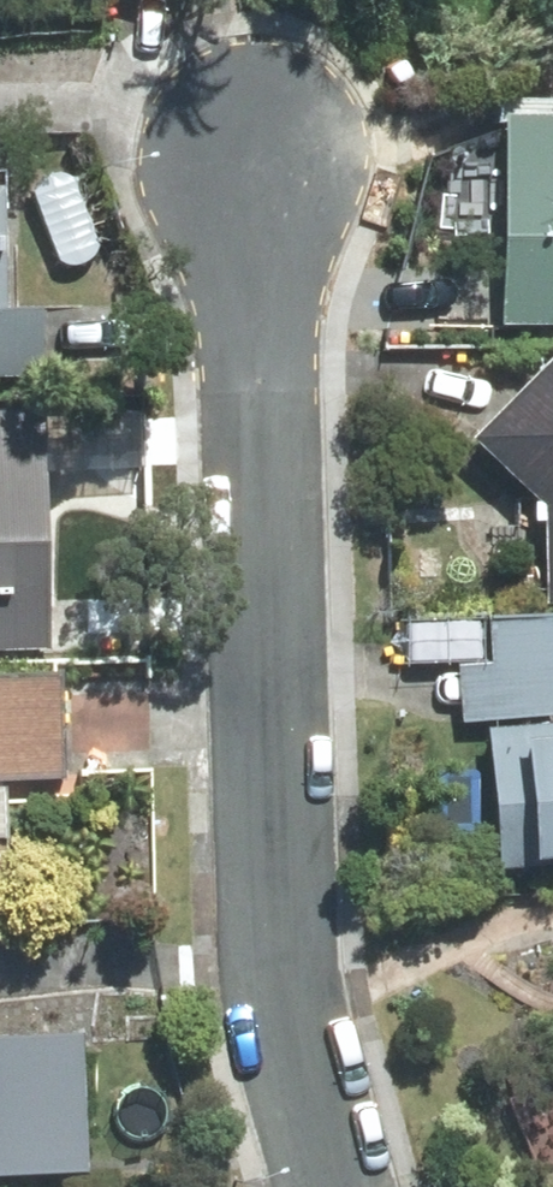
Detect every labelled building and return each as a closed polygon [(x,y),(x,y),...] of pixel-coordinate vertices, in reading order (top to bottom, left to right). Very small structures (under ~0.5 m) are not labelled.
[(501,131),(501,324),(552,324),(552,131),(501,131)] [(30,363),(28,322),(0,323),(0,365),(30,363)] [(541,373),(472,442),(538,506),(542,605),(552,605),(552,385),(541,373)] [(46,430),(0,432),(0,651),(53,649),(46,430)] [(549,712),(542,631),(491,635),(494,680),(458,683),(461,719),(549,712)] [(44,697),(0,698),(0,777),(47,776),(44,697)] [(485,738),(496,871),(552,866),(552,732),(485,738)] [(70,1047),(0,1050),(0,1179),(75,1176),(70,1047)]
